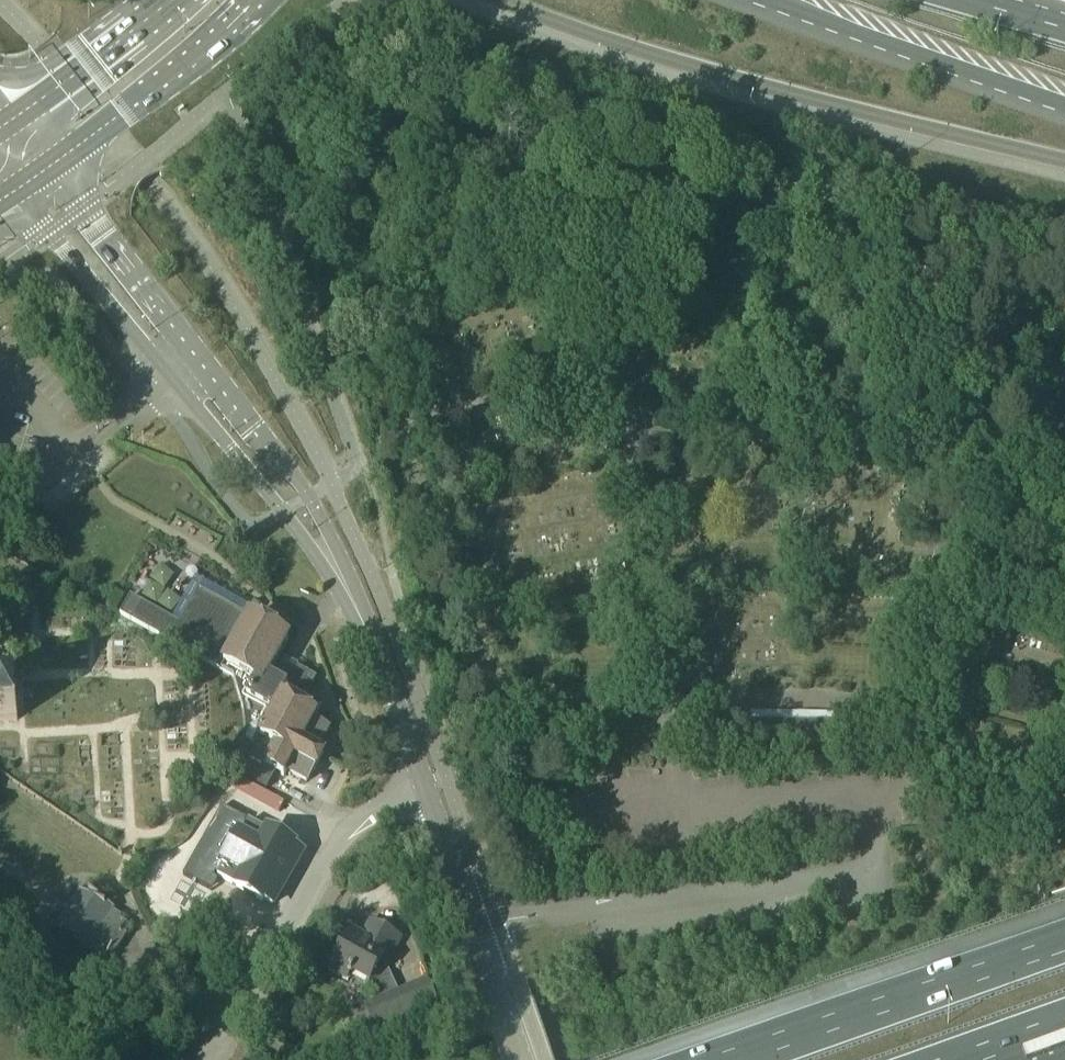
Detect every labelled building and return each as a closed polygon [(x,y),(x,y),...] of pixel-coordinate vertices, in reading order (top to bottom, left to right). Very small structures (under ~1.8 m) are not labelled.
[(291,646),(187,581),(166,630),(253,682),(244,705),(247,733),(231,752),(282,777),(291,771),(308,783),(323,757),(319,751),(327,731),(316,723),(321,709),(308,700),(317,681),(296,671),(294,674),(280,666),(291,646)] [(0,693),(0,723),(17,722),(16,692),(0,693)] [(835,748),(835,743),(836,726),(748,725),(748,747),(835,748)] [(291,848),(249,823),(218,878),(234,887),(233,889),(259,904),(260,902),(268,907),(298,855),(290,850),(291,848)] [(54,931),(70,943),(87,955),(89,952),(96,958),(98,954),(105,959),(110,953),(123,934),(128,927),(120,921),(122,919),(82,890),(73,902),(69,899),(56,917),(61,921),(54,931)] [(361,939),(350,932),(329,972),(348,982),(351,975),(367,984),(368,983),(374,986),(382,1000),(370,1005),(380,1030),(437,1007),(426,982),(397,994),(388,973),(386,971),(401,940),(370,923),(361,939)] [(267,1059),(251,1051),(246,1059),(267,1059)]
